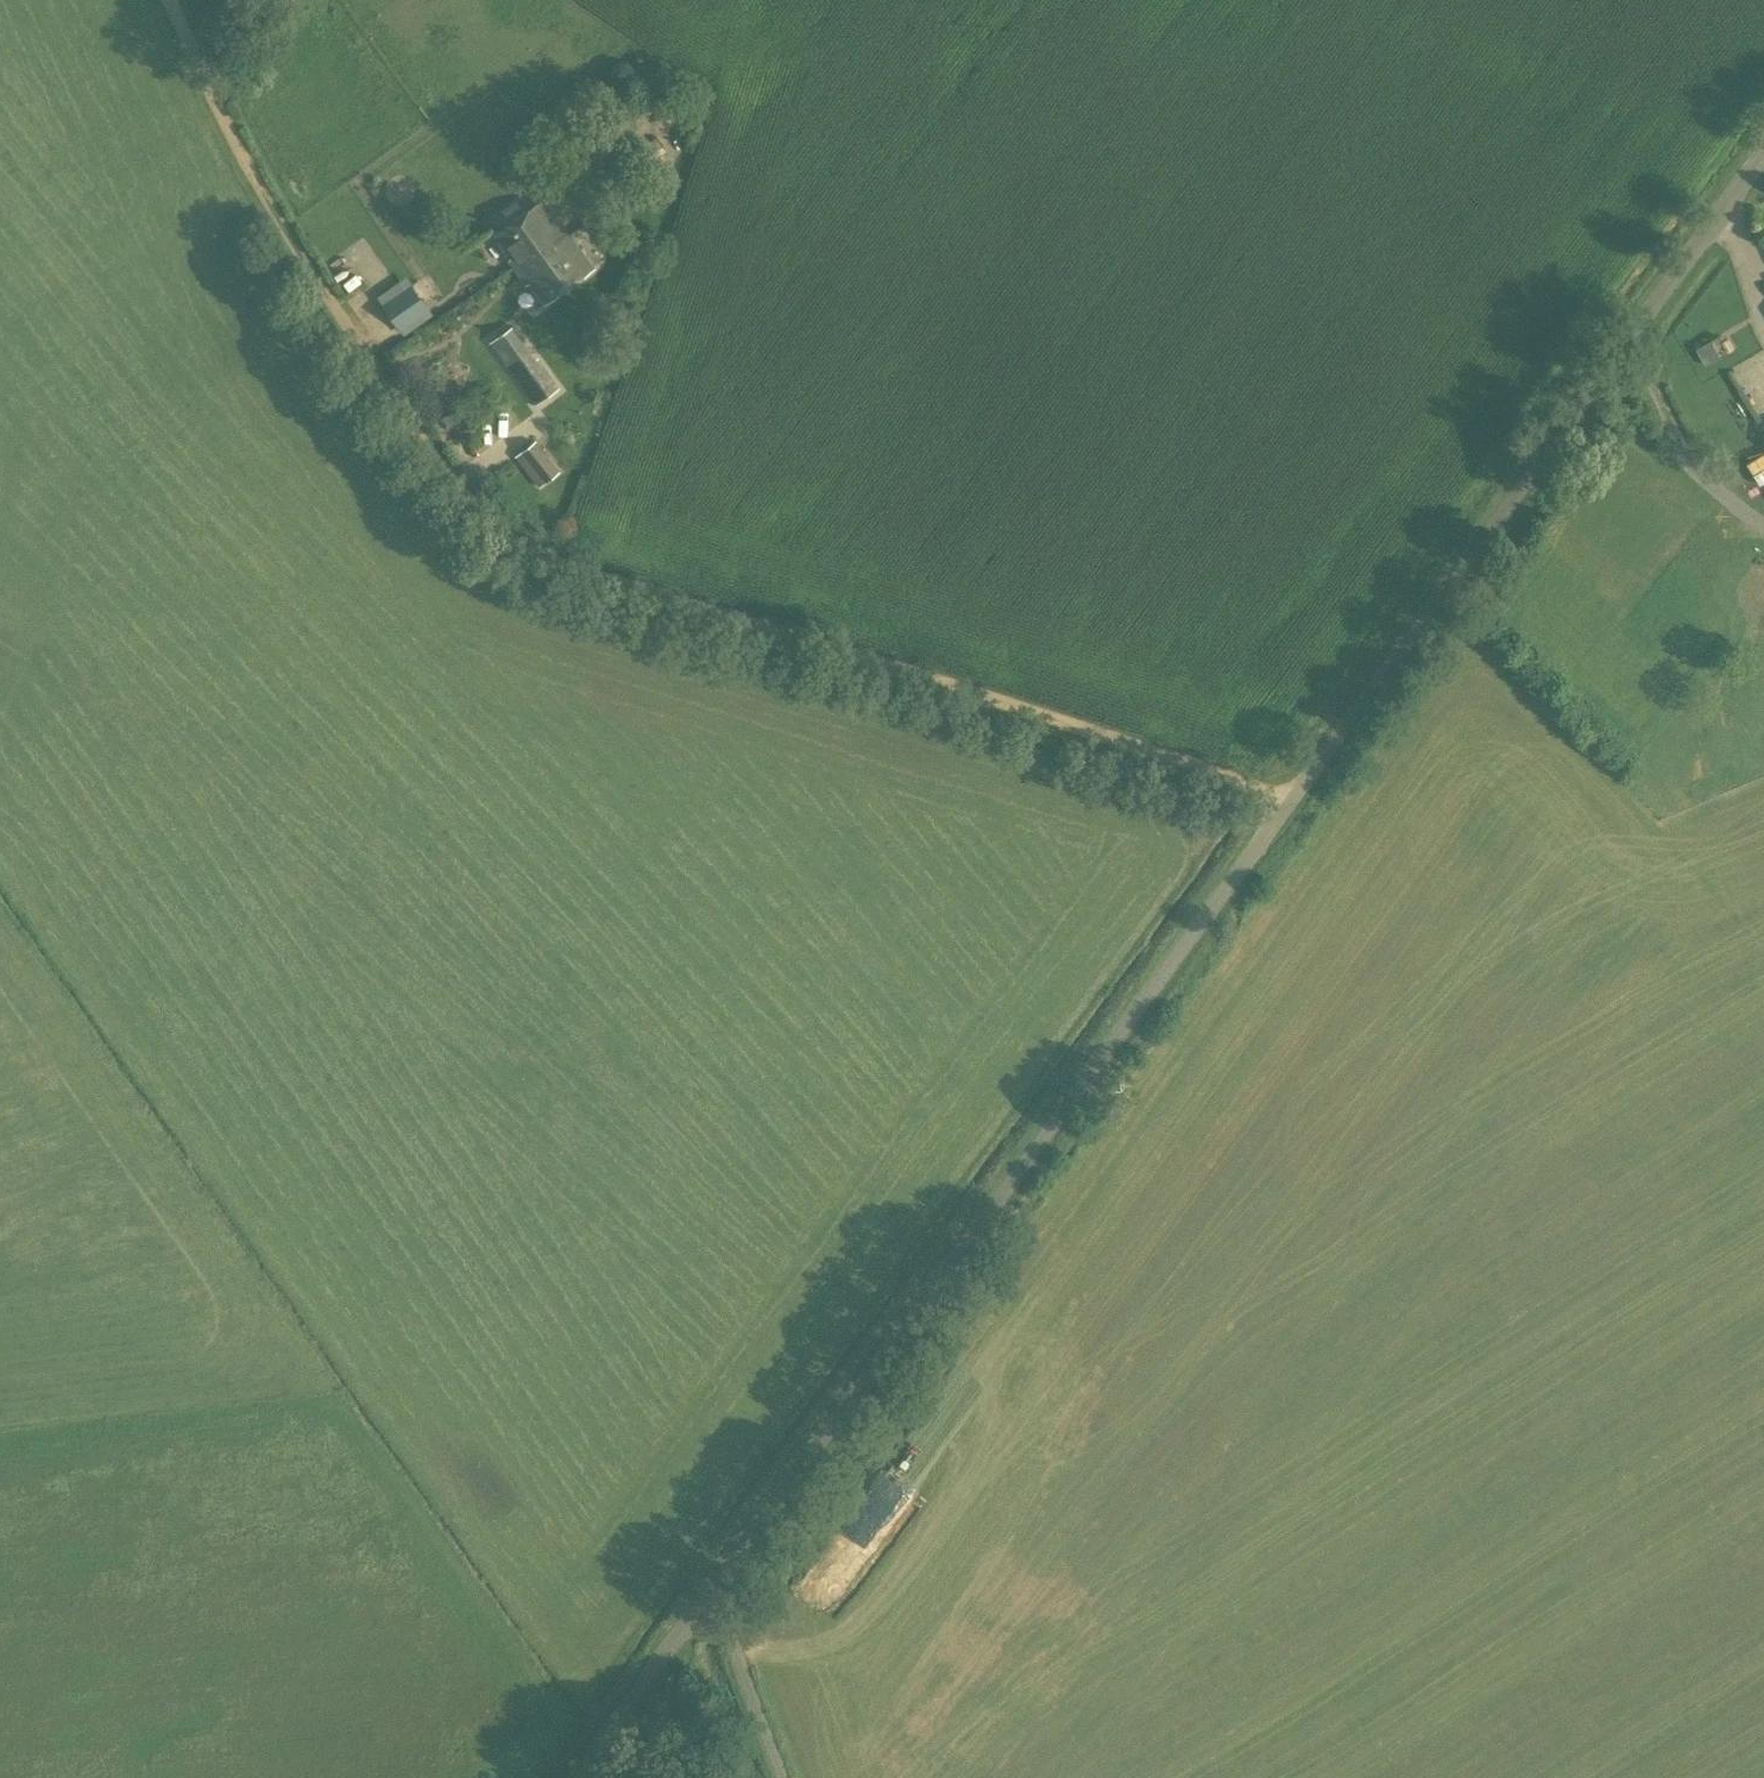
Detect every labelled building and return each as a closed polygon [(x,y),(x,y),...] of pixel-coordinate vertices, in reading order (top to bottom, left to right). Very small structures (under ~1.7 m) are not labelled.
[(550,247),(569,233),(544,199),(495,235),(513,260),(511,261),(513,265),(545,242),(550,247)] [(545,303),(594,268),(569,233),(550,247),(545,242),(513,265),(526,283),(529,281),(545,303)] [(412,284),(385,305),(406,331),(433,310),(412,284)] [(535,406),(560,387),(532,349),(529,351),(512,327),(490,344),(535,406)] [(540,487),(560,472),(536,440),(515,457),(540,487)]
